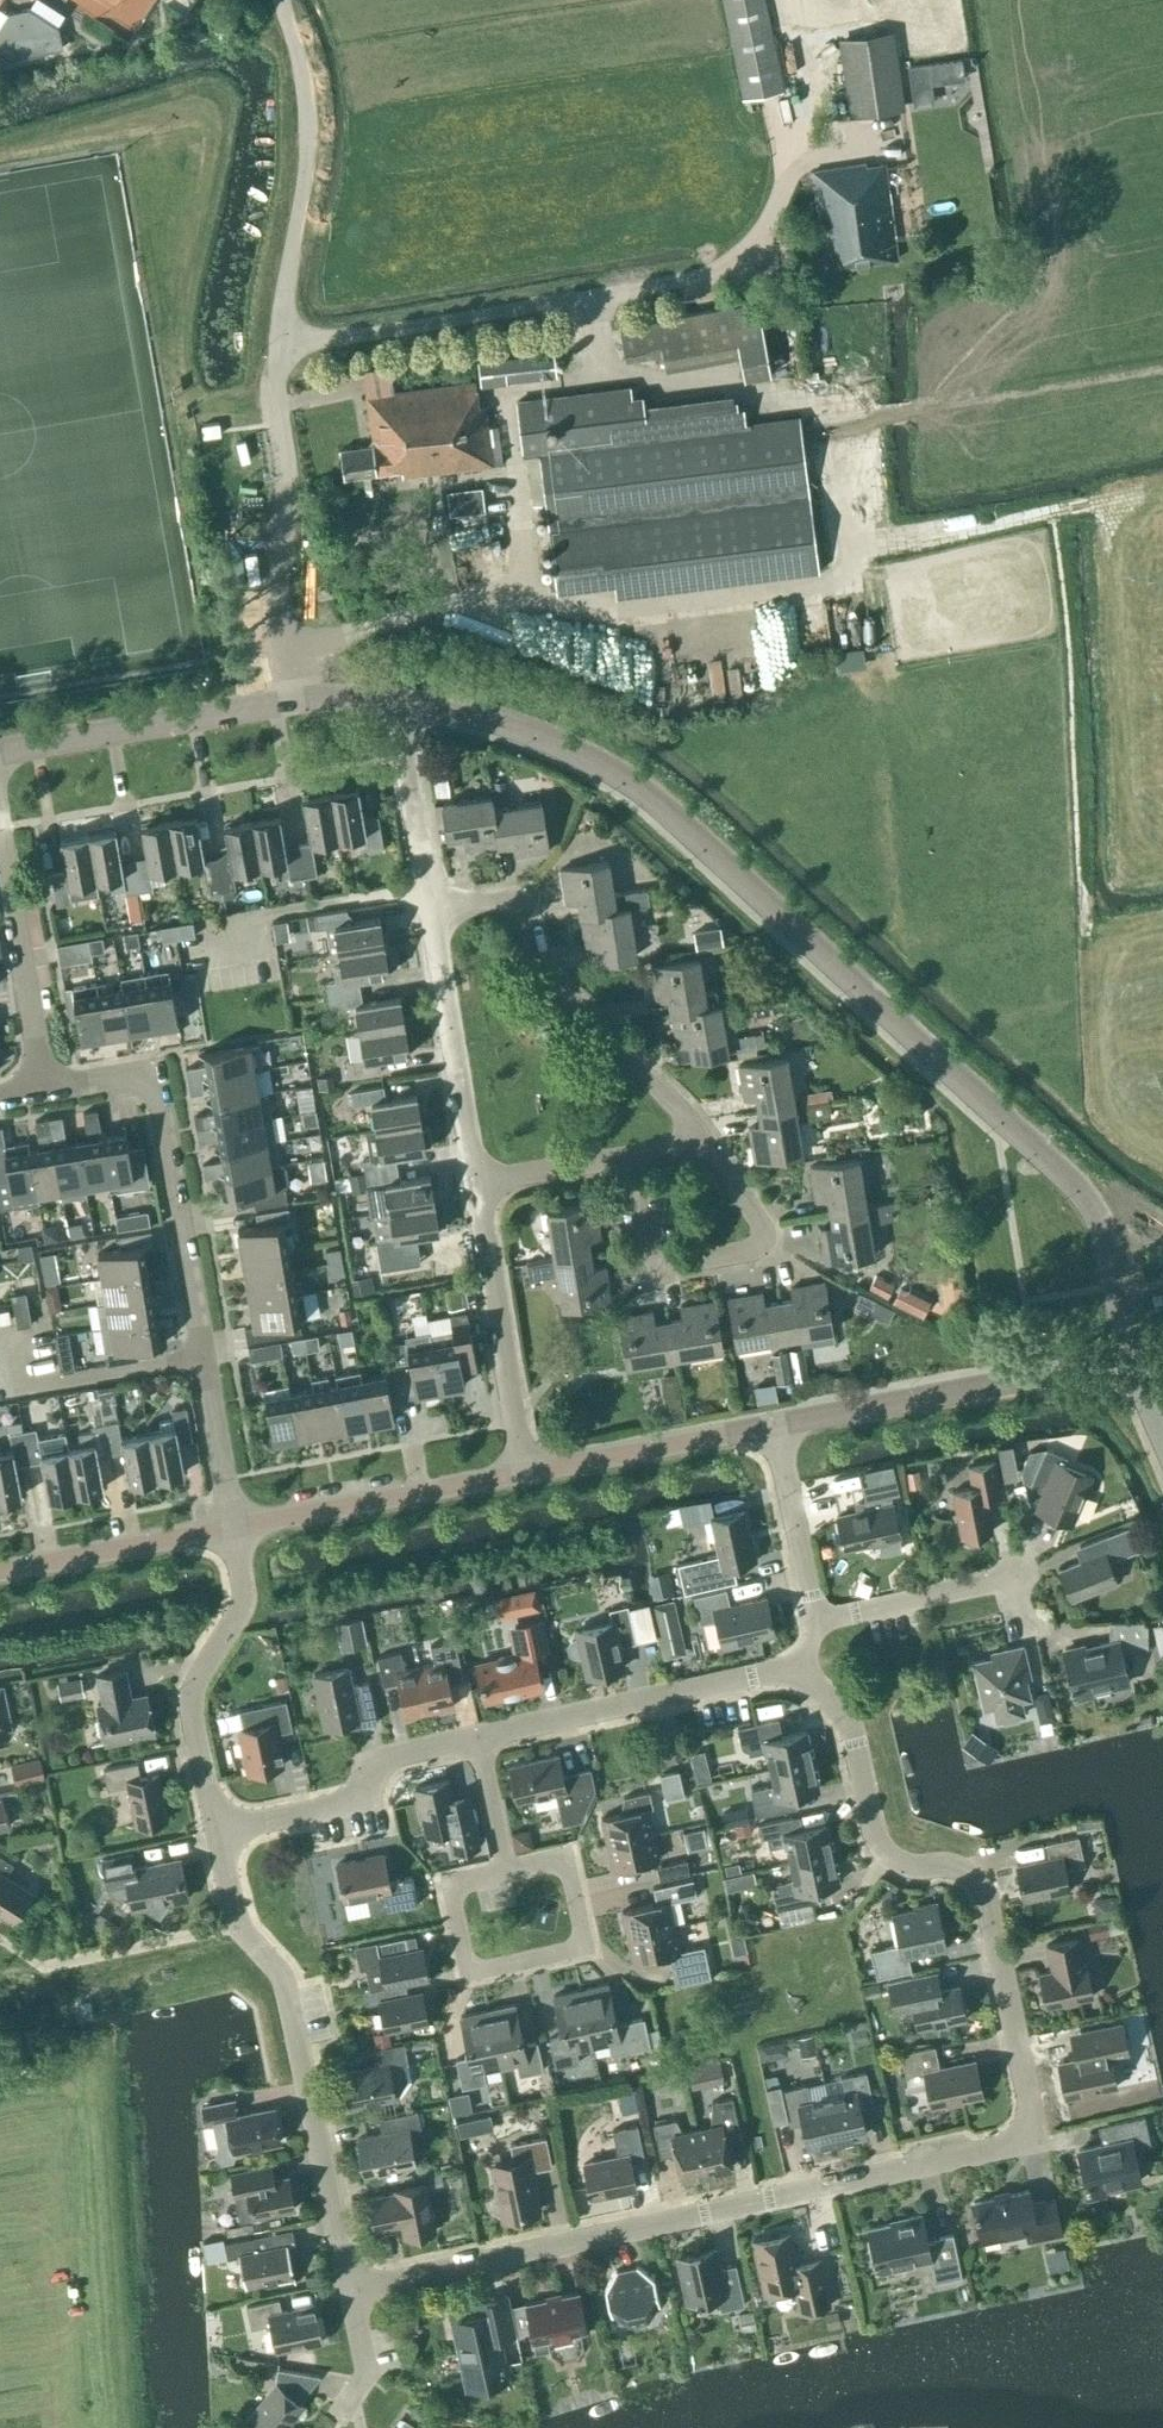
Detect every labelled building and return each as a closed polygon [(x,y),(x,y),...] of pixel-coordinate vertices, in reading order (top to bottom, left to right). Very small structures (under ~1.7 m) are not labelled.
[(744,100),(783,92),(764,0),(724,0),(744,100)] [(63,48),(58,28),(29,9),(8,14),(0,25),(0,61),(63,48)] [(904,108),(893,31),(838,38),(849,116),(904,108)] [(917,97),(938,93),(935,76),(968,70),(964,48),(911,57),(917,97)] [(812,171),(822,240),(825,239),(829,269),(897,258),(884,164),(866,167),(865,164),(812,171)] [(739,354),(743,378),(768,374),(756,302),(618,325),(624,359),(661,352),(663,367),(739,354)] [(489,361),(492,385),(550,378),(547,353),(489,361)] [(401,470),(402,476),(502,463),(498,438),(489,439),(485,405),(478,406),(475,382),(366,397),(373,440),(368,446),(340,450),(344,477),(401,470)] [(631,386),(518,400),(525,458),(540,456),(556,590),(615,582),(617,597),(813,570),(798,428),(751,434),(749,422),(738,424),(736,409),(645,420),(643,396),(632,397),(631,386)] [(485,481),(450,483),(452,506),(487,504),(485,481)] [(505,781),(493,783),(495,798),(506,797),(505,781)] [(453,784),(433,786),(435,796),(454,794),(453,784)] [(352,837),(353,844),(366,842),(368,850),(383,847),(378,817),(363,820),(358,789),(330,794),(338,839),(352,837)] [(303,799),(311,843),(298,845),(303,875),(316,873),(311,844),(338,839),(330,794),(303,799)] [(465,850),(500,845),(496,809),(493,809),(491,796),(443,804),(448,840),(463,838),(465,850)] [(548,850),(541,802),(496,809),(500,845),(512,843),(514,856),(548,850)] [(204,862),(196,817),(169,822),(177,867),(204,862),(209,891),(221,889),(216,860),(204,862)] [(279,817),(252,822),(259,867),(287,862),(289,878),(303,875),(298,845),(285,848),(279,817)] [(141,827),(146,853),(133,855),(139,889),(152,887),(149,872),(177,867),(169,822),(141,827)] [(229,857),(216,860),(221,889),(235,887),(232,872),(259,867),(252,822),(224,827),(229,857)] [(109,879),(111,890),(125,888),(126,892),(139,889),(133,855),(120,857),(115,831),(88,836),(96,881),(109,879)] [(71,901),(69,886),(96,881),(88,836),(60,840),(65,871),(51,874),(56,904),(71,901)] [(578,901),(580,915),(616,909),(648,903),(646,889),(613,894),(608,861),(560,869),(565,903),(578,901)] [(629,907),(616,910),(616,909),(580,915),(586,949),(599,947),(600,961),(637,956),(629,907)] [(326,927),(330,954),(384,945),(379,918),(349,923),(346,909),(314,915),(316,929),(326,927)] [(160,927),(163,941),(195,935),(192,922),(160,927)] [(720,926),(692,931),(696,949),(723,944),(720,926)] [(123,933),(126,947),(139,945),(137,931),(123,933)] [(102,937),(89,939),(90,946),(91,953),(104,951),(102,937)] [(91,953),(90,946),(89,939),(57,945),(60,964),(92,959),(91,953)] [(358,978),(389,973),(384,945),(330,954),(330,955),(339,954),(341,967),(332,968),(335,982),(326,983),(328,996),(360,992),(358,978)] [(656,1001),(669,999),(671,1014),(707,1006),(699,958),(650,967),(656,1001)] [(146,984),(153,1028),(178,1024),(170,980),(169,980),(167,970),(144,974),(146,984)] [(146,984),(145,985),(143,974),(120,978),(122,988),(129,1032),(153,1028),(146,984)] [(122,988),(113,990),(112,981),(96,984),(98,993),(105,1036),(129,1032),(122,988)] [(81,1040),(105,1036),(98,993),(96,984),(72,988),(81,1040)] [(400,998),(362,1004),(360,992),(328,996),(330,1010),(355,1005),(359,1033),(404,1025),(400,998)] [(728,1053),(720,1004),(707,1006),(671,1014),(677,1046),(690,1044),(692,1059),(728,1053)] [(409,1053),(404,1025),(359,1033),(364,1060),(346,1063),(348,1077),(380,1071),(378,1058),(409,1053)] [(734,1037),(736,1051),(757,1048),(755,1034),(734,1037)] [(188,1082),(202,1079),(202,1080),(211,1078),(211,1077),(254,1070),(263,1068),(259,1044),(207,1052),(209,1064),(185,1068),(188,1082)] [(757,1098),(759,1112),(795,1106),(787,1057),(738,1065),(744,1100),(757,1098)] [(258,1094),(258,1093),(254,1070),(211,1077),(211,1078),(215,1101),(258,1094)] [(333,1086),(331,1074),(316,1077),(318,1089),(333,1086)] [(202,1079),(188,1082),(190,1095),(204,1092),(202,1080),(202,1079)] [(371,1103),(375,1130),(421,1123),(416,1095),(385,1100),(383,1086),(351,1092),(353,1106),(371,1103)] [(258,1094),(215,1101),(217,1112),(194,1116),(196,1129),(271,1116),(267,1092),(258,1093),(258,1094)] [(754,1161),(803,1153),(795,1106),(759,1112),(761,1125),(748,1127),(754,1161)] [(83,1112),(88,1141),(77,1143),(85,1186),(108,1182),(109,1182),(101,1138),(97,1110),(83,1112)] [(62,1116),(48,1118),(61,1190),(62,1200),(86,1196),(85,1186),(84,1185),(77,1143),(66,1145),(62,1116)] [(221,1138),(223,1149),(275,1140),(271,1116),(196,1129),(198,1143),(221,1138)] [(38,1134),(40,1149),(30,1151),(37,1194),(61,1190),(48,1118),(35,1121),(38,1134)] [(362,1160),(365,1173),(397,1168),(395,1155),(425,1150),(421,1123),(375,1130),(380,1157),(362,1160)] [(109,1182),(108,1182),(110,1191),(149,1185),(142,1146),(128,1148),(126,1134),(101,1138),(109,1182)] [(280,1165),(279,1163),(275,1140),(223,1149),(225,1160),(202,1164),(204,1178),(220,1175),(280,1165)] [(37,1194),(30,1151),(5,1155),(3,1146),(0,1146),(0,1207),(0,1209),(39,1203),(37,1194)] [(828,1198),(831,1213),(866,1207),(858,1158),(810,1166),(815,1200),(828,1198)] [(287,1183),(284,1168),(279,1163),(280,1165),(220,1175),(224,1198),(222,1198),(222,1199),(252,1194),(255,1207),(286,1202),(284,1188),(283,1188),(287,1183)] [(399,1181),(397,1168),(365,1173),(367,1187),(384,1184),(389,1211),(434,1204),(430,1176),(399,1181)] [(367,1191),(364,1172),(347,1175),(350,1193),(367,1191)] [(896,1202),(866,1207),(869,1224),(892,1220),(891,1210),(897,1209),(896,1202)] [(546,1211),(554,1258),(590,1252),(587,1240),(600,1237),(595,1203),(546,1211)] [(408,1236),(439,1231),(434,1204),(389,1211),(393,1238),(376,1241),(378,1255),(410,1250),(408,1236)] [(237,1230),(241,1254),(285,1247),(280,1222),(290,1220),(287,1207),(255,1213),(258,1226),(237,1230)] [(825,1262),(874,1254),(869,1224),(866,1207),(831,1213),(833,1226),(820,1228),(825,1262)] [(115,1216),(117,1230),(150,1224),(147,1211),(115,1216)] [(57,1225),(42,1227),(44,1243),(59,1241),(57,1225)] [(98,1253),(102,1278),(145,1271),(141,1246),(153,1245),(151,1231),(119,1236),(121,1249),(98,1253)] [(17,1246),(19,1260),(33,1258),(31,1244),(17,1246)] [(246,1278),(289,1271),(285,1247),(241,1254),(246,1278)] [(339,1248),(325,1250),(328,1264),(341,1261),(339,1248)] [(590,1252),(554,1258),(554,1260),(527,1264),(529,1280),(557,1275),(562,1307),(610,1299),(605,1265),(592,1267),(590,1252)] [(341,1261),(328,1264),(330,1277),(343,1275),(341,1261)] [(57,1267),(41,1270),(44,1284),(60,1281),(57,1267)] [(170,1277),(147,1281),(145,1271),(102,1278),(106,1302),(172,1291),(170,1277)] [(246,1278),(250,1302),(302,1293),(299,1280),(290,1282),(289,1271),(246,1278)] [(371,1277),(350,1280),(352,1295),(373,1292),(371,1277)] [(792,1300),(778,1303),(784,1338),(832,1330),(824,1282),(790,1288),(792,1300)] [(57,1285),(44,1288),(47,1300),(60,1297),(57,1285)] [(892,1301),(921,1315),(928,1300),(898,1287),(892,1301)] [(172,1291),(106,1302),(96,1304),(100,1327),(153,1318),(151,1307),(175,1303),(172,1291)] [(331,1292),(334,1307),(344,1305),(342,1291),(331,1292)] [(12,1295),(17,1327),(31,1324),(25,1292),(12,1295)] [(736,1347),(784,1338),(778,1303),(764,1305),(762,1292),(728,1298),(736,1347)] [(306,1317),(302,1293),(250,1302),(254,1326),(244,1328),(247,1341),(301,1332),(298,1319),(306,1317)] [(860,1293),(854,1306),(870,1315),(877,1301),(860,1293)] [(680,1306),(682,1319),(668,1322),(674,1357),(722,1349),(714,1301),(680,1306)] [(349,1308),(338,1310),(340,1325),(352,1323),(349,1308)] [(10,1320),(8,1309),(0,1310),(0,1322),(10,1320)] [(618,1317),(626,1365),(674,1357),(668,1322),(654,1324),(652,1311),(618,1317)] [(464,1385),(462,1370),(475,1367),(465,1313),(450,1316),(453,1332),(431,1336),(440,1389),(464,1385)] [(137,1346),(157,1343),(153,1318),(100,1327),(107,1365),(139,1359),(137,1346)] [(338,1331),(340,1344),(353,1342),(351,1329),(338,1331)] [(392,1344),(395,1364),(401,1396),(440,1389),(431,1336),(430,1331),(404,1335),(405,1341),(392,1344)] [(317,1335),(303,1337),(306,1351),(319,1348),(317,1335)] [(292,1353),(306,1351),(303,1337),(290,1340),(292,1353)] [(248,1347),(250,1360),(282,1355),(280,1341),(248,1347)] [(808,1380),(803,1348),(789,1351),(794,1382),(808,1380)] [(791,1380),(786,1350),(771,1353),(776,1383),(791,1380)] [(71,1351),(57,1354),(60,1373),(74,1370),(71,1351)] [(390,1399),(401,1396),(395,1364),(383,1366),(385,1375),(360,1380),(369,1424),(393,1419),(390,1399)] [(369,1424),(360,1380),(359,1371),(335,1376),(336,1385),(345,1428),(369,1424)] [(676,1374),(659,1376),(665,1411),(682,1408),(676,1374)] [(336,1385),(329,1386),(327,1376),(311,1380),(312,1389),(321,1433),(345,1428),(336,1385)] [(297,1437),(289,1394),(287,1385),(262,1390),(264,1399),(273,1442),(297,1437)] [(321,1433),(312,1389),(289,1394),(297,1437),(321,1433)] [(160,1431),(148,1433),(156,1478),(184,1473),(178,1442),(192,1440),(186,1408),(172,1410),(173,1420),(159,1422),(160,1431)] [(129,1483),(156,1478),(148,1433),(121,1438),(118,1421),(104,1423),(110,1455),(123,1453),(129,1483)] [(21,1422),(8,1424),(9,1434),(23,1431),(21,1422)] [(98,1457),(110,1455),(104,1423),(91,1426),(92,1431),(78,1434),(80,1446),(67,1448),(76,1493),(104,1488),(98,1457)] [(41,1461),(48,1499),(76,1493),(67,1448),(40,1453),(36,1429),(23,1431),(29,1463),(41,1461)] [(29,1463),(23,1431),(9,1434),(13,1451),(0,1454),(0,1501),(22,1496),(16,1466),(29,1463)] [(1036,1509),(1071,1524),(1091,1476),(1084,1472),(1082,1475),(1063,1467),(1067,1458),(1045,1448),(1032,1481),(1046,1487),(1036,1509)] [(992,1531),(986,1498),(1001,1495),(995,1461),(968,1466),(972,1487),(952,1491),(961,1537),(992,1531)] [(895,1477),(892,1463),(880,1466),(883,1480),(895,1477)] [(921,1486),(918,1470),(905,1472),(908,1488),(921,1486)] [(898,1536),(900,1535),(891,1495),(899,1494),(895,1478),(861,1485),(865,1501),(856,1503),(858,1512),(836,1517),(843,1547),(878,1540),(881,1553),(901,1549),(898,1536)] [(676,1565),(683,1594),(736,1582),(732,1565),(757,1560),(752,1539),(750,1540),(743,1510),(710,1517),(719,1555),(676,1565)] [(1116,1582),(1108,1561),(1139,1549),(1130,1526),(1079,1546),(1084,1559),(1060,1569),(1072,1599),(1116,1582)] [(667,1571),(647,1575),(652,1598),(672,1593),(667,1571)] [(629,1575),(620,1576),(622,1589),(631,1588),(629,1575)] [(534,1585),(506,1591),(511,1614),(539,1608),(534,1585)] [(740,1645),(739,1642),(774,1634),(766,1597),(730,1605),(726,1589),(693,1597),(700,1624),(716,1620),(723,1649),(740,1645)] [(611,1622),(577,1629),(579,1638),(576,1639),(571,1642),(569,1646),(570,1652),(574,1655),(579,1655),(583,1654),(588,1676),(623,1667),(618,1647),(636,1642),(627,1605),(608,1609),(611,1622)] [(680,1638),(673,1606),(654,1610),(661,1642),(680,1638)] [(541,1686),(535,1659),(549,1656),(541,1620),(515,1626),(518,1640),(513,1645),(516,1659),(500,1662),(496,1660),(476,1664),(484,1699),(541,1686)] [(1146,1647),(1147,1647),(1147,1620),(1109,1621),(1109,1642),(1099,1644),(1100,1648),(1085,1652),(1084,1645),(1065,1650),(1070,1670),(1067,1671),(1068,1674),(1074,1700),(1092,1696),(1091,1690),(1127,1683),(1122,1661),(1123,1661),(1122,1652),(1146,1647)] [(336,1629),(340,1647),(364,1641),(360,1623),(336,1629)] [(456,1623),(442,1626),(444,1638),(459,1634),(456,1623)] [(1152,1626),(1159,1658),(1162,1657),(1162,1623),(1152,1626)] [(430,1645),(434,1663),(420,1666),(429,1711),(454,1705),(448,1681),(463,1678),(455,1640),(430,1645)] [(994,1722),(1025,1715),(1021,1700),(1030,1698),(1025,1679),(1030,1677),(1023,1646),(991,1653),(992,1658),(973,1662),(984,1709),(991,1707),(994,1722)] [(405,1716),(429,1711),(420,1666),(404,1670),(400,1652),(377,1657),(383,1685),(398,1682),(405,1716)] [(357,1720),(358,1726),(376,1722),(368,1681),(351,1685),(348,1667),(314,1675),(325,1727),(357,1720)] [(97,1704),(106,1743),(154,1733),(146,1693),(131,1697),(125,1669),(97,1675),(103,1702),(97,1704)] [(85,1696),(81,1677),(57,1682),(60,1701),(85,1696)] [(11,1727),(2,1686),(0,1686),(0,1730),(11,1727)] [(1051,1707),(1046,1686),(1033,1689),(1037,1710),(1051,1707)] [(283,1764),(276,1732),(292,1729),(286,1700),(239,1710),(243,1727),(238,1728),(248,1772),(283,1764)] [(766,1751),(770,1769),(811,1760),(805,1731),(776,1737),(772,1720),(737,1727),(741,1745),(747,1744),(749,1754),(766,1751)] [(733,1742),(730,1731),(716,1734),(719,1746),(733,1742)] [(509,1766),(517,1801),(556,1793),(563,1823),(580,1819),(594,1789),(589,1771),(563,1776),(558,1756),(509,1766)] [(11,1766),(15,1785),(43,1778),(39,1760),(11,1766)] [(788,1795),(818,1789),(811,1760),(770,1769),(773,1784),(750,1789),(756,1816),(791,1809),(788,1795)] [(127,1785),(136,1825),(167,1818),(158,1774),(140,1777),(137,1762),(103,1769),(107,1789),(127,1785)] [(708,1769),(693,1772),(696,1783),(710,1779),(708,1769)] [(659,1774),(664,1795),(682,1791),(678,1770),(659,1774)] [(425,1834),(448,1829),(453,1854),(480,1848),(468,1794),(452,1798),(448,1780),(415,1787),(425,1834)] [(4,1806),(19,1803),(16,1790),(0,1794),(0,1828),(8,1826),(4,1806)] [(653,1833),(655,1833),(649,1809),(653,1808),(649,1791),(623,1798),(620,1814),(601,1818),(607,1844),(653,1833)] [(731,1810),(720,1813),(723,1826),(734,1824),(731,1810)] [(786,1844),(789,1862),(831,1853),(825,1824),(796,1830),(793,1817),(758,1824),(761,1838),(767,1837),(769,1848),(786,1844)] [(749,1822),(735,1825),(737,1834),(751,1831),(749,1822)] [(659,1859),(653,1833),(607,1844),(613,1869),(659,1859)] [(1069,1890),(1065,1869),(1084,1865),(1078,1836),(1045,1843),(1048,1858),(1016,1865),(1024,1899),(1069,1890)] [(131,1883),(136,1908),(144,1906),(158,1913),(167,1902),(184,1898),(176,1859),(135,1868),(132,1853),(102,1859),(108,1887),(131,1883)] [(838,1882),(831,1853),(789,1862),(793,1880),(777,1883),(779,1894),(773,1895),(776,1909),(811,1902),(808,1888),(838,1882)] [(379,1893),(382,1911),(417,1904),(412,1876),(388,1880),(383,1854),(337,1864),(344,1900),(379,1893)] [(13,1920),(30,1894),(5,1877),(13,1864),(0,1855),(0,1911),(13,1920)] [(686,1859),(653,1867),(657,1881),(689,1874),(686,1859)] [(656,1903),(622,1911),(628,1937),(674,1926),(668,1899),(696,1893),(692,1878),(652,1887),(656,1903)] [(1116,1896),(1092,1901),(1096,1920),(1120,1915),(1116,1896)] [(915,1910),(893,1914),(900,1944),(870,1951),(876,1978),(912,1971),(908,1956),(946,1948),(936,1902),(914,1907),(915,1910)] [(1086,1925),(1089,1939),(1108,1935),(1105,1921),(1086,1925)] [(704,1944),(679,1950),(674,1926),(628,1937),(633,1962),(668,1954),(675,1984),(711,1976),(704,1944)] [(385,1984),(385,1985),(405,1981),(404,1980),(426,1976),(427,1977),(428,1977),(422,1947),(420,1947),(421,1948),(408,1951),(405,1937),(357,1947),(360,1962),(366,1962),(371,1987),(385,1984)] [(1039,1973),(1046,2006),(1092,1996),(1086,1963),(1083,1964),(1077,1938),(1046,1945),(1052,1971),(1039,1973)] [(913,2008),(918,2028),(966,2018),(959,1985),(925,1993),(921,1975),(888,1982),(894,2012),(913,2008)] [(405,1981),(385,1985),(385,1984),(371,1987),(365,1988),(368,2004),(379,2001),(385,2029),(428,2020),(421,1991),(420,1991),(420,1992),(407,1995),(405,1981)] [(862,1985),(865,1997),(880,1994),(878,1982),(862,1985)] [(616,2023),(607,1983),(580,1989),(593,2045),(609,2042),(612,2054),(650,2046),(643,2017),(616,2023)] [(579,2062),(576,2049),(593,2045),(580,1989),(553,1996),(562,2036),(548,2039),(555,2067),(579,2062)] [(523,2044),(514,2004),(487,2010),(500,2066),(516,2062),(519,2075),(543,2070),(537,2041),(523,2044)] [(79,2009),(82,2022),(95,2020),(92,2006),(79,2009)] [(486,2082),(483,2070),(500,2066),(487,2010),(460,2016),(469,2056),(455,2059),(462,2088),(486,2082)] [(868,2020),(854,2023),(855,2030),(859,2045),(869,2042),(865,2027),(869,2026),(868,2020)] [(1111,2059),(1128,2055),(1121,2023),(1070,2034),(1075,2058),(1058,2062),(1065,2097),(1116,2086),(1111,2059)] [(388,2031),(372,2034),(375,2048),(377,2048),(391,2046),(388,2031)] [(812,2034),(797,2037),(801,2055),(816,2052),(812,2034)] [(344,2073),(350,2106),(400,2096),(411,2080),(404,2043),(391,2046),(377,2048),(380,2066),(344,2073)] [(975,2059),(939,2067),(935,2045),(901,2053),(906,2075),(924,2071),(931,2106),(982,2095),(975,2059)] [(644,2057),(647,2072),(662,2068),(659,2054),(644,2057)] [(719,2059),(686,2067),(691,2089),(724,2081),(719,2059)] [(845,2094),(827,2098),(836,2140),(866,2133),(859,2104),(872,2101),(866,2072),(841,2077),(845,2094)] [(807,2146),(836,2140),(827,2098),(810,2101),(807,2085),(781,2090),(780,2085),(767,2087),(774,2122),(801,2116),(807,2146)] [(616,2092),(620,2113),(636,2110),(632,2089),(616,2092)] [(473,2109),(470,2092),(455,2095),(454,2090),(447,2092),(451,2113),(473,2109)] [(711,2101),(710,2126),(696,2129),(706,2173),(732,2167),(726,2142),(741,2139),(732,2097),(711,2101)] [(202,2107),(205,2123),(214,2121),(219,2146),(216,2155),(222,2161),(231,2159),(234,2151),(280,2141),(274,2108),(237,2116),(234,2100),(202,2107)] [(416,2163),(410,2138),(422,2136),(417,2110),(379,2118),(382,2134),(357,2139),(364,2174),(416,2163)] [(1140,2180),(1133,2148),(1151,2144),(1144,2115),(1107,2124),(1111,2142),(1079,2149),(1083,2170),(1081,2171),(1082,2174),(1083,2174),(1088,2197),(1105,2193),(1104,2188),(1140,2180)] [(470,2118),(456,2121),(459,2136),(474,2133),(471,2121),(470,2118)] [(680,2178),(706,2173),(696,2129),(682,2132),(676,2119),(653,2124),(660,2157),(674,2153),(680,2178)] [(636,2188),(629,2154),(643,2152),(637,2125),(612,2130),(617,2156),(583,2164),(590,2196),(621,2190),(622,2191),(636,2188)] [(540,2207),(533,2170),(552,2166),(546,2137),(510,2144),(514,2163),(491,2168),(501,2215),(540,2207)] [(271,2165),(231,2173),(235,2192),(240,2219),(252,2217),(294,2208),(288,2176),(274,2179),(271,2165)] [(400,2220),(404,2235),(435,2229),(426,2184),(394,2191),(395,2192),(369,2197),(376,2229),(392,2225),(392,2222),(400,2220)] [(1027,2230),(1029,2241),(1061,2234),(1053,2198),(1031,2203),(1028,2190),(973,2202),(982,2240),(1027,2230)] [(934,2281),(961,2275),(952,2233),(933,2238),(934,2240),(927,2241),(921,2213),(897,2219),(898,2221),(868,2228),(874,2255),(873,2255),(874,2260),(875,2260),(878,2272),(906,2266),(905,2263),(928,2258),(934,2281)] [(795,2287),(800,2312),(830,2305),(820,2258),(796,2263),(789,2232),(752,2240),(764,2293),(795,2287)] [(296,2282),(291,2261),(298,2260),(294,2242),(258,2250),(255,2236),(217,2244),(220,2259),(239,2255),(245,2284),(265,2280),(266,2287),(294,2281),(294,2283),(296,2282)] [(717,2295),(720,2310),(744,2305),(735,2265),(719,2268),(715,2249),(678,2257),(688,2302),(717,2295)] [(658,2308),(659,2310),(660,2310),(653,2276),(636,2266),(615,2270),(605,2287),(612,2320),(613,2320),(613,2318),(629,2328),(648,2324),(658,2308)] [(526,2301),(534,2341),(586,2330),(578,2290),(526,2301)] [(476,2313),(452,2319),(456,2338),(461,2337),(463,2350),(459,2351),(463,2371),(468,2370),(470,2382),(507,2374),(499,2338),(516,2335),(507,2294),(474,2302),(476,2313)] [(279,2299),(246,2306),(251,2328),(271,2324),(276,2351),(323,2341),(315,2304),(281,2311),(279,2299)] [(737,2313),(740,2333),(756,2330),(752,2310),(737,2313)] [(520,2360),(509,2362),(509,2363),(511,2372),(522,2369),(520,2361),(520,2360)] [(247,2420),(257,2427),(283,2427),(303,2404),(300,2401),(308,2391),(311,2374),(277,2368),(275,2384),(276,2384),(247,2420)]
